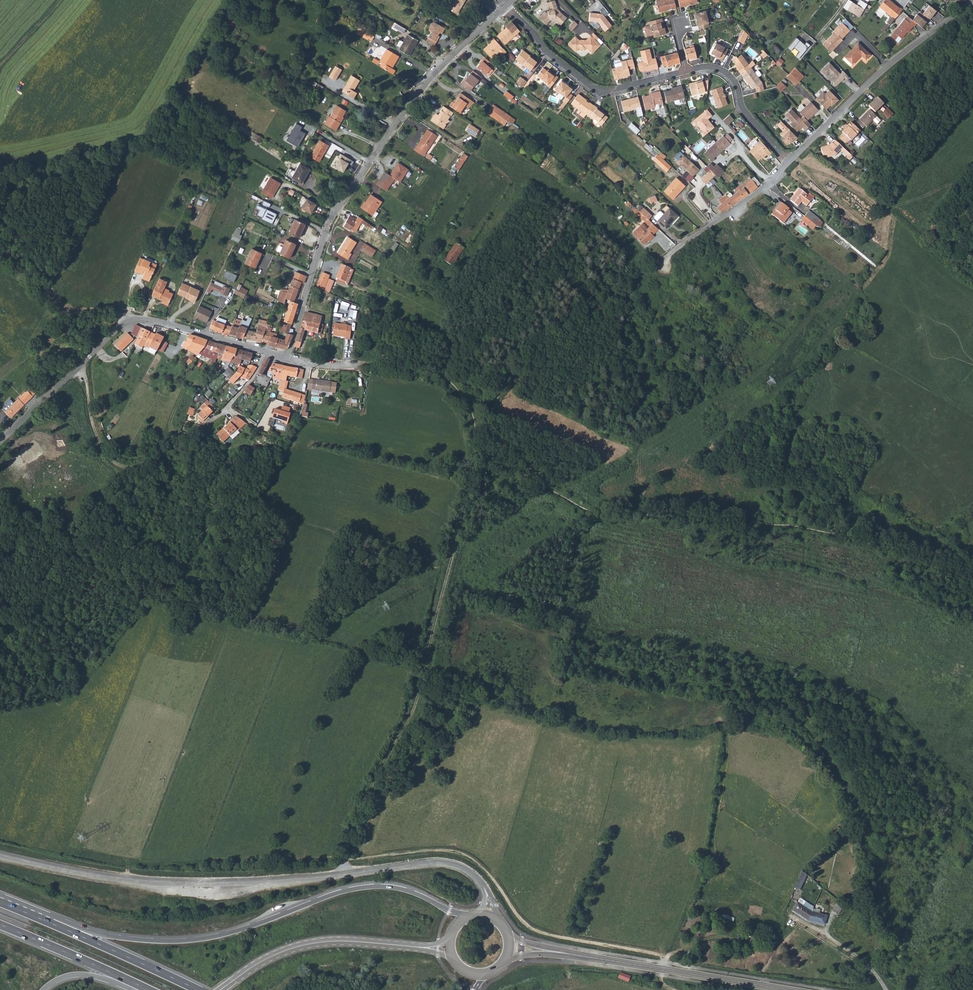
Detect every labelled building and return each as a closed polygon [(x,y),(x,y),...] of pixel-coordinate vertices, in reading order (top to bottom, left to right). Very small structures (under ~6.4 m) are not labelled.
[(448,9),(457,14),(459,10),(460,11),(466,0),(453,0),(448,9)] [(544,11),(538,19),(545,25),(549,20),(554,20),(556,22),(556,23),(559,25),(566,17),(559,12),(557,13),(554,11),(557,9),(554,0),(547,3),(549,9),(546,13),(544,11)] [(674,0),(658,0),(655,1),(658,12),(663,11),(663,10),(666,10),(670,8),(671,9),(676,8),(674,0)] [(843,7),(847,10),(847,9),(859,17),(867,4),(861,0),(859,0),(856,4),(849,0),(848,0),(843,7)] [(889,25),(901,11),(902,10),(899,7),(898,8),(889,0),(885,0),(880,7),(891,17),(887,23),(889,25)] [(817,14),(815,13),(813,16),(819,21),(821,19),(822,19),(829,8),(824,5),(817,14)] [(929,5),(923,14),(928,18),(930,19),(936,11),(929,5)] [(597,14),(590,13),(589,21),(598,23),(605,32),(612,26),(605,17),(609,14),(604,7),(600,10),(601,11),(600,16),(598,15),(597,14)] [(705,11),(694,14),(697,26),(698,25),(699,30),(709,27),(708,23),(705,11)] [(917,14),(913,20),(917,23),(922,27),(926,22),(925,21),(928,18),(923,14),(920,12),(918,15),(917,14)] [(396,24),(379,14),(378,16),(380,17),(379,18),(394,27),(396,24)] [(914,27),(917,23),(913,20),(908,16),(905,20),(904,19),(896,29),(898,30),(895,34),(894,32),(890,37),(895,40),(898,43),(902,39),(907,33),(908,33),(913,27),(914,27)] [(663,29),(662,25),(660,25),(660,22),(661,22),(662,22),(661,18),(648,21),(649,25),(644,26),(646,36),(652,34),(653,37),(665,34),(664,29),(663,29)] [(844,19),(833,31),(841,39),(846,34),(845,33),(849,29),(850,30),(853,27),(844,19)] [(507,27),(497,36),(505,45),(521,31),(512,21),(506,26),(507,27)] [(427,42),(435,46),(437,43),(436,42),(439,36),(440,33),(443,35),(446,29),(434,22),(429,31),(432,33),(427,42)] [(881,31),(883,33),(883,32),(889,25),(887,23),(881,31)] [(407,30),(396,24),(394,27),(393,28),(404,34),(407,30)] [(743,29),(738,40),(744,44),(749,35),(743,29)] [(377,39),(361,30),(358,35),(364,39),(365,38),(374,43),(377,39)] [(832,33),(822,44),(829,51),(833,47),(834,47),(842,40),(841,39),(833,31),(831,32),(832,33)] [(603,43),(593,33),(590,36),(600,45),(603,43)] [(409,36),(399,52),(409,58),(418,41),(409,36)] [(600,45),(590,36),(586,41),(585,42),(582,42),(581,40),(579,40),(575,37),(568,45),(575,52),(579,49),(581,51),(584,50),(586,48),(592,54),(600,45)] [(491,42),(483,49),(482,49),(490,58),(492,57),(498,52),(501,55),(505,52),(492,38),(489,40),(491,42)] [(797,38),(788,48),(792,51),(795,48),(800,53),(796,57),(799,60),(811,45),(807,42),(805,44),(797,38)] [(716,57),(722,60),(728,49),(715,43),(711,52),(715,54),(717,56),(716,57)] [(857,44),(844,58),(852,65),(860,56),(865,60),(869,55),(857,44)] [(689,48),(684,49),(686,59),(689,59),(692,58),(692,60),(696,59),(693,45),(689,46),(689,48)] [(775,45),(771,49),(778,55),(781,51),(775,45)] [(528,54),(522,49),(515,58),(515,59),(529,70),(537,61),(530,56),(529,56),(527,55),(528,54)] [(651,70),(657,68),(655,58),(651,59),(648,49),(639,51),(642,61),(638,62),(637,65),(638,70),(641,72),(645,70),(645,69),(650,68),(651,70)] [(384,65),(382,68),(393,75),(395,71),(393,69),(391,68),(398,57),(387,50),(380,62),(382,63),(384,65)] [(679,63),(676,53),(659,57),(662,67),(666,66),(679,63)] [(735,67),(740,75),(750,68),(744,60),(745,58),(743,55),(741,55),(737,58),(736,57),(731,60),(735,65),(736,67),(735,67)] [(399,58),(398,57),(391,68),(393,69),(399,58)] [(484,58),(481,61),(482,62),(476,68),(484,75),(490,69),(489,69),(492,66),(484,58)] [(628,69),(634,67),(632,58),(620,61),(621,67),(614,68),(615,71),(617,78),(629,75),(628,69)] [(783,62),(780,58),(775,64),(779,67),(783,62)] [(852,65),(844,58),(842,60),(850,67),(852,65)] [(828,62),(819,70),(824,76),(827,73),(830,77),(828,79),(834,86),(842,78),(844,80),(847,77),(841,71),(838,74),(828,62)] [(334,66),(329,75),(335,79),(340,70),(335,67),(334,66)] [(791,67),(800,77),(802,76),(793,66),(791,67)] [(546,84),(550,87),(558,77),(550,71),(549,73),(546,70),(542,67),(536,75),(547,83),(546,84)] [(800,77),(791,67),(788,72),(796,80),(796,81),(800,77)] [(750,68),(740,75),(746,83),(747,82),(748,84),(752,89),(754,88),(756,93),(764,90),(761,84),(757,78),(760,76),(760,75),(758,72),(757,71),(754,73),(750,68)] [(480,82),(483,79),(473,72),(468,78),(466,81),(464,80),(461,85),(471,92),(479,82),(480,82)] [(793,84),(796,80),(788,72),(786,73),(784,75),(793,84)] [(350,76),(345,85),(352,89),(352,88),(354,88),(358,81),(350,76)] [(520,77),(516,83),(522,87),(525,82),(526,81),(520,77)] [(566,103),(572,94),(569,92),(572,88),(567,84),(566,85),(565,84),(565,83),(561,79),(554,88),(555,90),(557,92),(559,92),(565,96),(562,100),(566,103)] [(691,95),(707,92),(707,80),(702,82),(701,80),(696,82),(697,83),(688,85),(691,95)] [(779,80),(774,85),(778,90),(783,85),(779,80)] [(351,91),(352,89),(345,85),(342,90),(345,92),(344,94),(352,99),(355,94),(352,91),(351,91)] [(684,98),(681,86),(676,87),(677,89),(671,90),(663,92),(666,102),(684,98)] [(722,91),(721,87),(711,90),(711,92),(710,92),(712,96),(714,102),(716,109),(727,105),(724,97),(723,95),(722,91)] [(662,103),(659,91),(650,93),(651,95),(648,95),(641,97),(644,109),(654,107),(653,104),(657,103),(657,104),(662,103)] [(820,92),(813,99),(823,110),(826,107),(825,106),(827,105),(829,107),(836,101),(827,91),(822,94),(820,92)] [(507,92),(504,95),(511,100),(514,97),(507,92)] [(452,102),(448,106),(459,113),(466,104),(467,104),(470,100),(460,93),(453,103),(452,102)] [(573,110),(583,117),(586,114),(593,105),(589,102),(588,103),(585,100),(583,99),(584,98),(578,93),(571,102),(576,106),(573,110)] [(640,107),(637,96),(620,101),(623,111),(640,107)] [(877,97),(868,106),(875,113),(884,104),(877,97)] [(802,106),(797,110),(806,119),(807,120),(818,110),(811,103),(805,108),(802,106)] [(466,107),(467,104),(466,104),(459,113),(460,114),(466,107)] [(335,105),(324,124),(335,130),(339,122),(338,122),(341,116),(345,110),(335,105)] [(493,105),(490,110),(508,122),(513,124),(515,120),(493,105)] [(593,105),(586,114),(593,119),(593,118),(597,121),(596,122),(601,125),(607,118),(603,114),(599,112),(600,110),(593,105)] [(441,111),(437,118),(435,117),(432,122),(444,130),(447,125),(446,124),(450,117),(451,117),(453,113),(443,106),(440,110),(441,111)] [(882,114),(889,120),(893,115),(888,109),(882,114)] [(505,126),(508,122),(490,110),(487,114),(505,126)] [(712,116),(707,110),(692,122),(704,137),(714,128),(708,120),(712,116)] [(869,110),(859,120),(860,121),(857,123),(862,128),(865,125),(866,127),(872,120),(876,125),(879,121),(876,117),(869,110)] [(803,122),(794,112),(787,118),(794,125),(792,127),(799,135),(802,132),(802,130),(803,129),(804,130),(807,133),(813,128),(807,120),(806,119),(803,122)] [(728,115),(722,121),(726,125),(731,131),(732,129),(728,124),(732,120),(728,115)] [(630,122),(627,126),(635,134),(639,130),(630,122)] [(797,138),(781,122),(777,126),(783,132),(780,136),(783,139),(782,141),(786,145),(788,144),(790,142),(792,140),(793,141),(797,138)] [(852,141),(861,131),(852,122),(849,126),(847,124),(843,128),(846,132),(840,138),(845,142),(848,142),(851,139),(852,141)] [(316,132),(318,129),(309,124),(307,127),(316,132)] [(480,130),(470,124),(465,131),(475,137),(480,130)] [(428,130),(417,147),(426,153),(437,136),(428,130)] [(713,158),(730,144),(729,142),(733,138),(728,133),(724,137),(723,136),(706,150),(713,158)] [(253,139),(260,143),(263,138),(256,134),(253,139)] [(320,141),(311,157),(319,162),(328,146),(320,141)] [(755,147),(750,151),(759,161),(763,157),(764,157),(767,155),(769,156),(772,154),(760,141),(754,146),(755,147)] [(839,150),(842,147),(835,141),(833,144),(831,142),(829,145),(820,148),(823,156),(826,155),(827,157),(835,155),(839,150)] [(842,147),(839,150),(847,158),(850,154),(842,147)] [(649,151),(655,157),(657,154),(652,149),(649,151)] [(698,169),(679,151),(673,157),(677,161),(676,161),(685,170),(680,175),(688,182),(693,177),(692,176),(698,169)] [(464,152),(454,167),(459,170),(468,156),(464,152)] [(341,158),(335,168),(344,173),(349,164),(352,166),(355,161),(342,154),(339,157),(341,158)] [(665,172),(671,166),(662,159),(657,154),(655,157),(652,160),(665,172)] [(385,172),(376,184),(386,191),(394,179),(400,182),(408,170),(398,163),(390,176),(385,172)] [(300,164),(292,178),(301,183),(310,169),(300,164)] [(700,177),(706,184),(709,181),(710,181),(712,179),(716,175),(722,170),(717,164),(713,167),(710,164),(707,167),(706,166),(703,168),(706,172),(700,177)] [(751,180),(757,186),(760,184),(754,177),(751,180)] [(271,178),(262,193),(271,198),(280,183),(271,178)] [(669,189),(665,193),(672,200),(684,186),(676,178),(667,187),(669,189)] [(736,193),(732,196),(736,202),(753,190),(747,183),(751,180),(750,178),(737,187),(739,190),(736,193)] [(747,183),(753,190),(757,186),(751,180),(747,183)] [(800,189),(790,200),(798,206),(801,202),(806,206),(812,198),(800,189)] [(363,202),(360,207),(370,214),(374,217),(377,213),(375,211),(381,202),(370,194),(364,203),(363,202)] [(650,197),(647,200),(652,203),(654,201),(655,202),(658,201),(655,195),(650,197)] [(726,195),(722,197),(729,207),(736,202),(732,196),(728,198),(726,196),(726,195)] [(250,200),(256,204),(257,204),(260,199),(252,196),(250,200)] [(317,205),(306,198),(301,208),(302,210),(304,211),(306,211),(310,213),(312,210),(313,207),(315,208),(317,205)] [(259,204),(256,209),(260,211),(258,215),(263,218),(262,219),(273,224),(277,214),(266,209),(268,206),(270,207),(271,204),(264,201),(262,205),(259,204)] [(775,210),(772,214),(780,220),(782,217),(786,220),(792,213),(788,210),(789,209),(781,203),(778,206),(779,207),(776,210),(775,210)] [(637,205),(635,207),(648,219),(651,215),(644,208),(641,206),(637,205)] [(648,224),(651,222),(648,219),(635,207),(633,210),(642,218),(648,224)] [(654,218),(665,228),(677,215),(669,208),(663,214),(660,211),(659,211),(654,216),(654,218)] [(808,211),(804,216),(812,222),(814,224),(818,219),(808,211)] [(350,215),(343,226),(351,230),(352,227),(356,222),(357,220),(350,215)] [(809,227),(812,222),(804,216),(801,220),(809,227)] [(295,220),(289,233),(299,238),(305,225),(295,220)] [(369,228),(371,225),(365,222),(362,220),(360,222),(369,228)] [(653,234),(659,229),(653,223),(647,228),(643,223),(633,231),(638,237),(637,238),(643,244),(648,239),(653,235),(653,234)] [(241,236),(239,235),(241,230),(236,228),(233,236),(240,239),(241,236)] [(348,237),(338,254),(348,260),(351,255),(350,254),(357,243),(348,237)] [(285,240),(279,254),(289,259),(295,245),(285,240)] [(372,257),(376,250),(365,243),(363,247),(364,248),(362,251),(372,257)] [(456,243),(444,261),(452,266),(463,248),(456,243)] [(252,250),(245,264),(255,269),(261,255),(252,250)] [(134,271),(138,273),(141,274),(142,271),(145,272),(142,278),(149,281),(155,268),(152,267),(154,263),(144,259),(140,257),(137,265),(134,271)] [(336,282),(346,286),(352,270),(340,266),(336,278),(337,279),(336,282)] [(227,270),(223,277),(234,283),(238,275),(227,270)] [(301,282),(304,283),(306,276),(296,272),(293,279),(301,282)] [(322,273),(316,287),(328,292),(331,287),(332,283),(333,281),(328,279),(329,276),(322,273)] [(167,281),(159,278),(152,295),(159,298),(164,300),(163,301),(162,303),(168,305),(173,294),(168,291),(169,290),(164,288),(167,281)] [(280,292),(277,300),(284,304),(286,299),(287,300),(290,301),(293,302),(297,292),(301,282),(293,279),(288,290),(281,289),(280,292)] [(186,296),(185,297),(185,298),(194,302),(199,290),(182,282),(177,293),(183,296),(183,295),(186,296)] [(211,282),(207,291),(211,293),(213,289),(221,292),(223,288),(211,282)] [(221,292),(220,294),(226,297),(230,289),(223,286),(223,288),(221,292)] [(293,319),(297,304),(293,302),(290,301),(289,303),(286,312),(287,312),(283,321),(282,321),(278,331),(285,333),(287,333),(288,334),(288,333),(290,329),(293,319)] [(212,312),(199,306),(194,317),(207,323),(212,312)] [(322,317),(306,312),(304,321),(303,321),(298,336),(295,347),(299,348),(305,330),(321,334),(324,325),(320,324),(322,317)] [(110,315),(104,321),(111,327),(116,321),(110,315)] [(247,327),(249,326),(253,319),(250,317),(248,321),(244,319),(243,320),(242,323),(239,329),(236,335),(236,337),(242,338),(247,327)] [(229,333),(236,335),(239,329),(242,323),(238,322),(239,319),(235,318),(231,327),(229,333)] [(236,335),(229,333),(231,327),(228,326),(229,322),(222,320),(221,324),(212,320),(209,328),(213,329),(213,330),(223,334),(223,335),(227,336),(228,334),(236,337),(236,335)] [(245,338),(260,342),(263,334),(268,322),(260,320),(258,326),(255,326),(253,332),(249,330),(245,338)] [(334,323),(333,336),(346,338),(345,340),(350,340),(352,327),(347,326),(347,325),(334,323)] [(135,336),(138,337),(142,329),(135,326),(131,334),(130,334),(128,332),(115,345),(122,352),(134,339),(133,338),(135,336)] [(135,344),(142,348),(143,346),(146,340),(150,332),(142,328),(142,329),(138,337),(135,344)] [(156,335),(150,332),(146,340),(143,346),(149,349),(149,348),(157,352),(158,350),(162,341),(164,338),(156,334),(156,335)] [(282,340),(278,339),(275,346),(287,350),(287,349),(293,335),(292,334),(288,333),(288,334),(287,333),(284,340),(282,340)] [(189,349),(199,354),(203,349),(204,348),(207,341),(194,336),(189,334),(185,342),(184,342),(182,348),(188,350),(189,349)] [(260,342),(275,346),(278,339),(275,338),(263,334),(260,342)] [(203,349),(224,355),(227,347),(207,341),(204,348),(203,349)] [(226,357),(228,358),(230,355),(232,348),(227,347),(224,355),(222,358),(221,360),(224,361),(226,357)] [(228,361),(230,363),(231,362),(233,357),(235,357),(237,350),(232,348),(230,355),(228,358),(226,360),(228,361)] [(231,362),(240,365),(242,359),(244,352),(237,350),(235,357),(233,357),(231,362)] [(250,362),(253,354),(244,352),(242,359),(250,362)] [(186,362),(189,365),(195,358),(192,356),(186,362)] [(253,380),(267,387),(271,379),(267,377),(262,375),(266,368),(270,359),(267,359),(264,360),(258,373),(255,380),(254,380),(253,380)] [(269,369),(267,375),(267,377),(271,379),(277,381),(279,381),(280,380),(286,381),(287,376),(302,379),(302,378),(304,370),(295,368),(273,363),(269,369)] [(249,373),(252,375),(257,367),(250,364),(249,364),(246,369),(250,371),(249,373)] [(240,376),(249,380),(252,375),(249,373),(250,371),(246,369),(244,368),(244,369),(239,366),(235,374),(230,378),(229,380),(233,384),(240,376)] [(224,373),(227,376),(230,378),(235,374),(229,367),(224,373)] [(313,379),(312,389),(315,390),(329,392),(335,393),(336,382),(331,382),(331,381),(316,379),(316,380),(313,379)] [(279,381),(278,386),(286,389),(286,388),(288,382),(286,381),(280,380),(279,381)] [(232,395),(235,392),(235,391),(235,390),(239,387),(236,385),(229,392),(232,395)] [(255,389),(249,385),(248,386),(244,391),(251,395),(255,389)] [(286,389),(278,386),(278,389),(283,391),(281,396),(302,404),(303,400),(304,395),(286,389)] [(210,389),(205,393),(208,398),(213,393),(210,389)] [(8,409),(5,411),(10,418),(33,397),(33,396),(28,391),(28,390),(14,403),(10,399),(4,405),(8,409)] [(202,422),(216,408),(211,403),(207,406),(205,403),(200,408),(203,411),(198,415),(199,416),(197,418),(202,422)] [(275,408),(273,413),(274,414),(273,417),(282,420),(282,422),(287,424),(290,413),(289,413),(290,408),(283,405),(281,410),(275,408)] [(299,416),(306,417),(307,411),(304,411),(305,407),(301,406),(301,407),(299,416)] [(244,427),(246,424),(241,420),(242,419),(237,415),(235,417),(244,427)] [(232,421),(226,427),(225,427),(217,434),(224,442),(238,429),(240,430),(244,427),(235,417),(231,420),(232,421)] [(105,435),(110,443),(115,441),(109,432),(105,435)] [(807,874),(802,870),(795,887),(801,889),(807,874)] [(792,910),(808,921),(812,911),(812,910),(814,907),(805,901),(802,905),(797,902),(792,910)] [(819,911),(812,910),(812,911),(808,921),(808,922),(824,924),(827,915),(818,914),(819,911)] [(631,976),(620,972),(618,978),(629,982),(631,976)]
